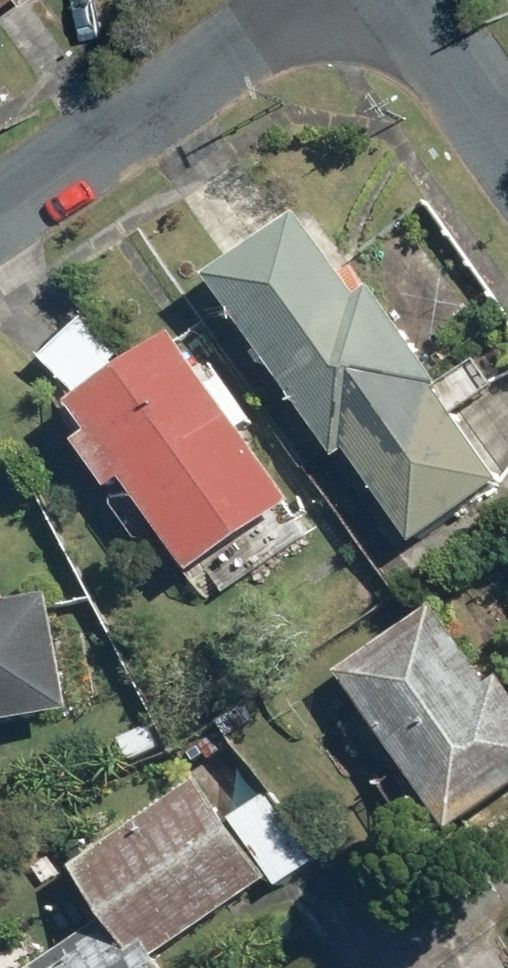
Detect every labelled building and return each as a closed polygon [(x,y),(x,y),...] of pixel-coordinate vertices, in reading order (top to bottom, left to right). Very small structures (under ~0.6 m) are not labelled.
[(30,0),(0,0),(0,22),(30,0)] [(213,282),(348,467),(360,459),(424,548),(507,487),(507,458),(377,279),(362,289),(307,213),(213,282)] [(221,381),(183,330),(132,367),(94,316),(48,350),(82,396),(75,401),(98,433),(85,443),(120,490),(132,482),(199,574),(302,499),(249,426),(263,416),(231,373),(221,381)] [(79,716),(58,595),(0,605),(0,729),(79,716)] [(346,670),(461,828),(507,794),(507,676),(505,672),(494,680),(439,604),(346,670)] [(200,776),(80,862),(114,909),(34,966),(3,923),(0,925),(0,967),(174,967),(166,958),(269,883),(280,898),(323,867),(268,790),(231,817),(200,776)]
